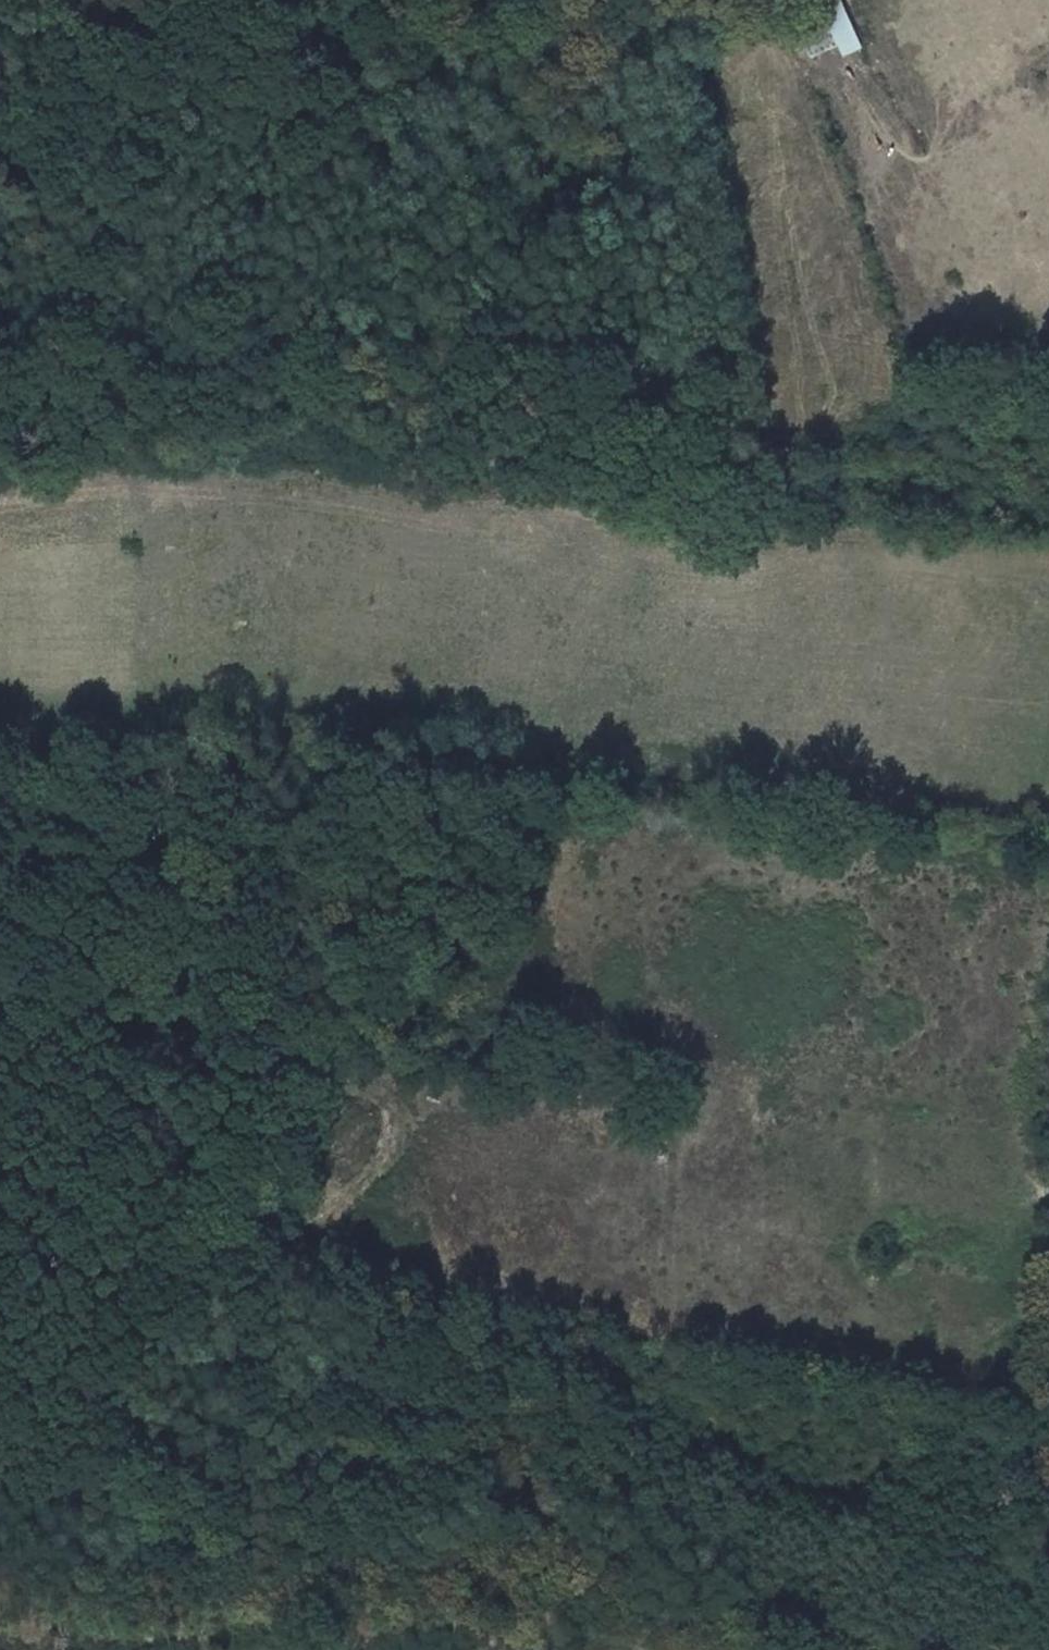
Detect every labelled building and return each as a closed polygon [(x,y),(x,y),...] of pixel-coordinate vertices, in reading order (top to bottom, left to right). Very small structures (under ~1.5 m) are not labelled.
[(845,55),(863,47),(843,0),(839,0),(824,6),(845,55)] [(809,36),(784,44),(791,66),(816,58),(809,36)] [(71,1641),(55,1641),(51,1649),(73,1649),(72,1646),(71,1641)]
